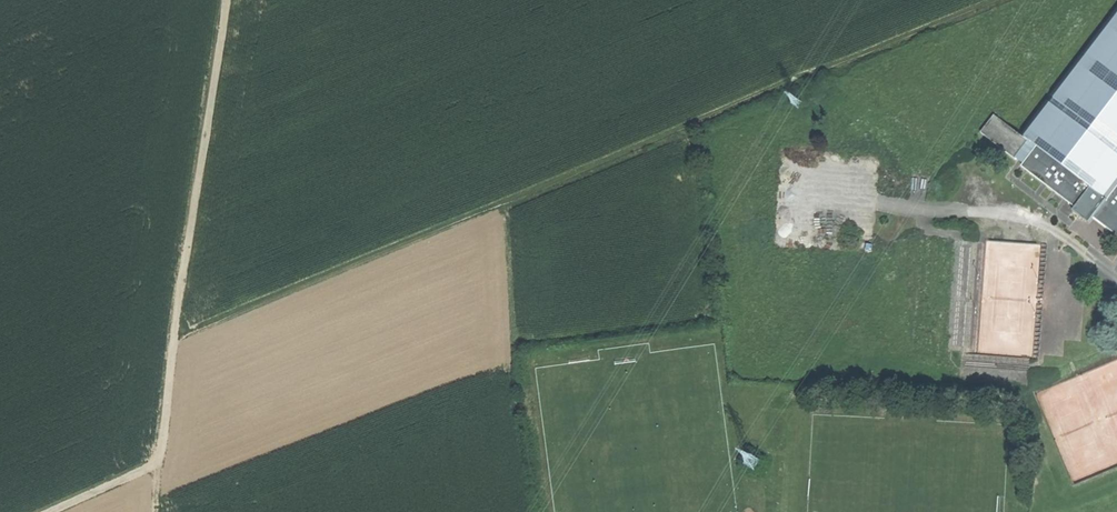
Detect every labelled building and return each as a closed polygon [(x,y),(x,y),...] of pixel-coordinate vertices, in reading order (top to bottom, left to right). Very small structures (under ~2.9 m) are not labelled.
[(1019,134),(995,115),(980,133),(1016,160),(1030,141),(1035,146),(1034,152),(1036,155),(1033,159),(1030,158),(1024,166),(1045,182),(1056,190),(1071,201),(1078,207),(1079,206),(1085,212),(1082,215),(1091,222),(1094,218),(1116,236),(1116,6),(1019,134)] [(1019,162),(1024,166),(1030,158),(1033,159),(1036,155),(1034,152),(1035,146),(1030,141),(1016,160),(1019,162)]
